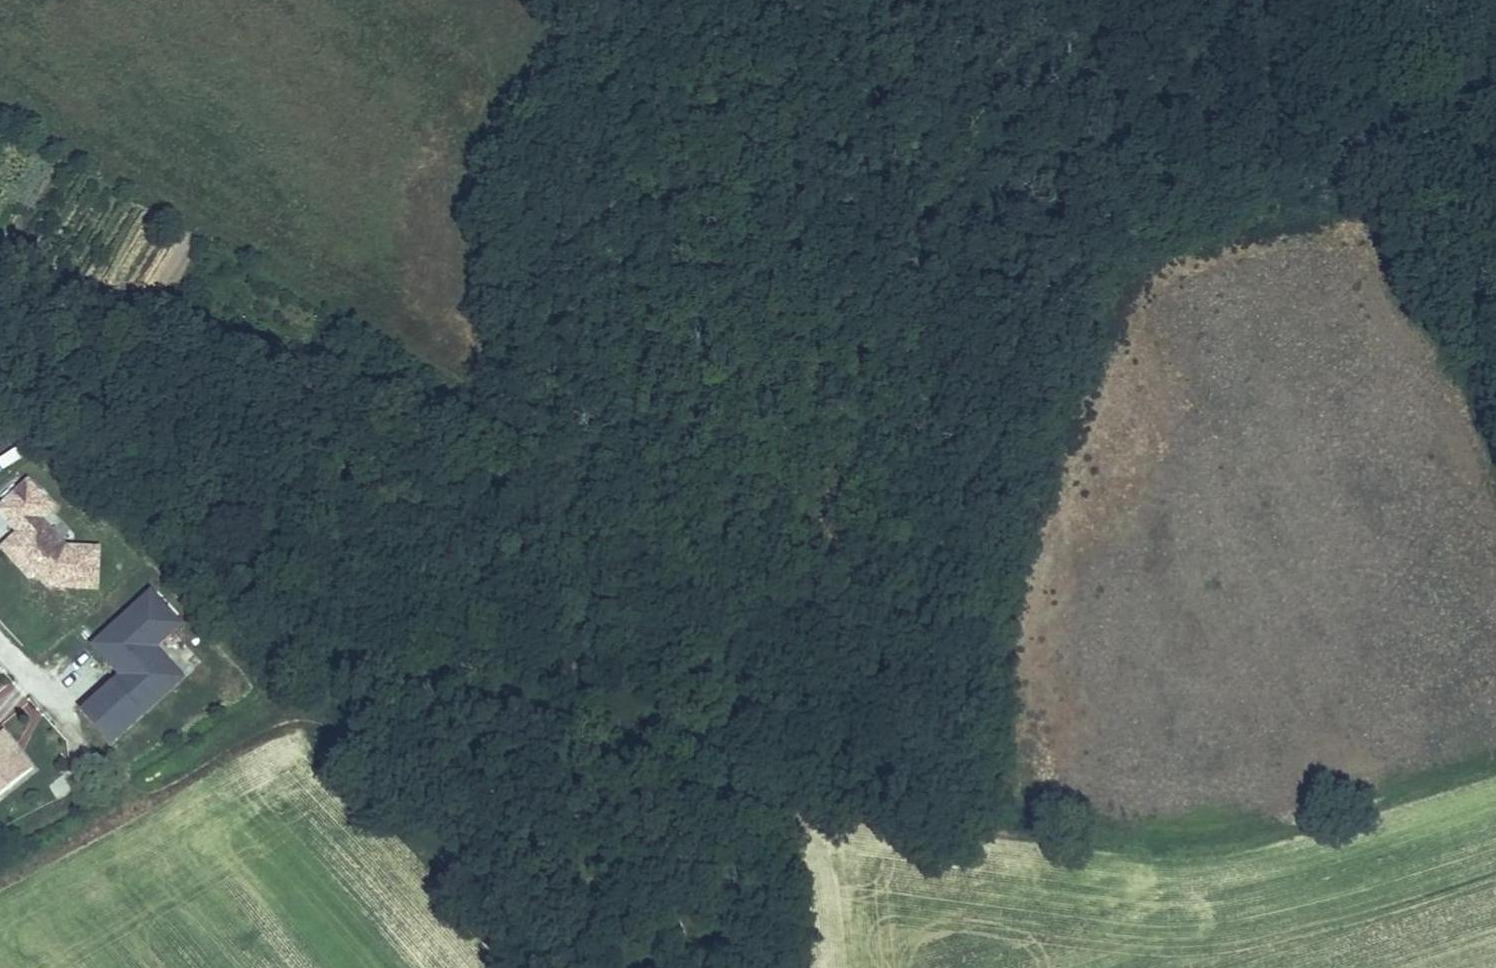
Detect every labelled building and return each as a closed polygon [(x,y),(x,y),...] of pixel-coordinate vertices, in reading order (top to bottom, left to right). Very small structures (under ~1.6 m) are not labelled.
[(96,587),(98,550),(66,548),(39,518),(51,507),(29,483),(1,509),(22,532),(21,533),(20,539),(14,545),(11,542),(6,547),(33,577),(38,572),(49,585),(96,587)] [(73,531),(51,507),(39,518),(66,548),(75,541),(73,531)] [(20,539),(21,533),(11,542),(14,545),(20,539)] [(122,676),(83,712),(111,744),(143,715),(137,709),(177,673),(154,648),(180,625),(151,593),(94,645),(122,676)] [(33,769),(21,754),(18,757),(11,748),(14,746),(3,732),(0,734),(0,795),(33,769)]
